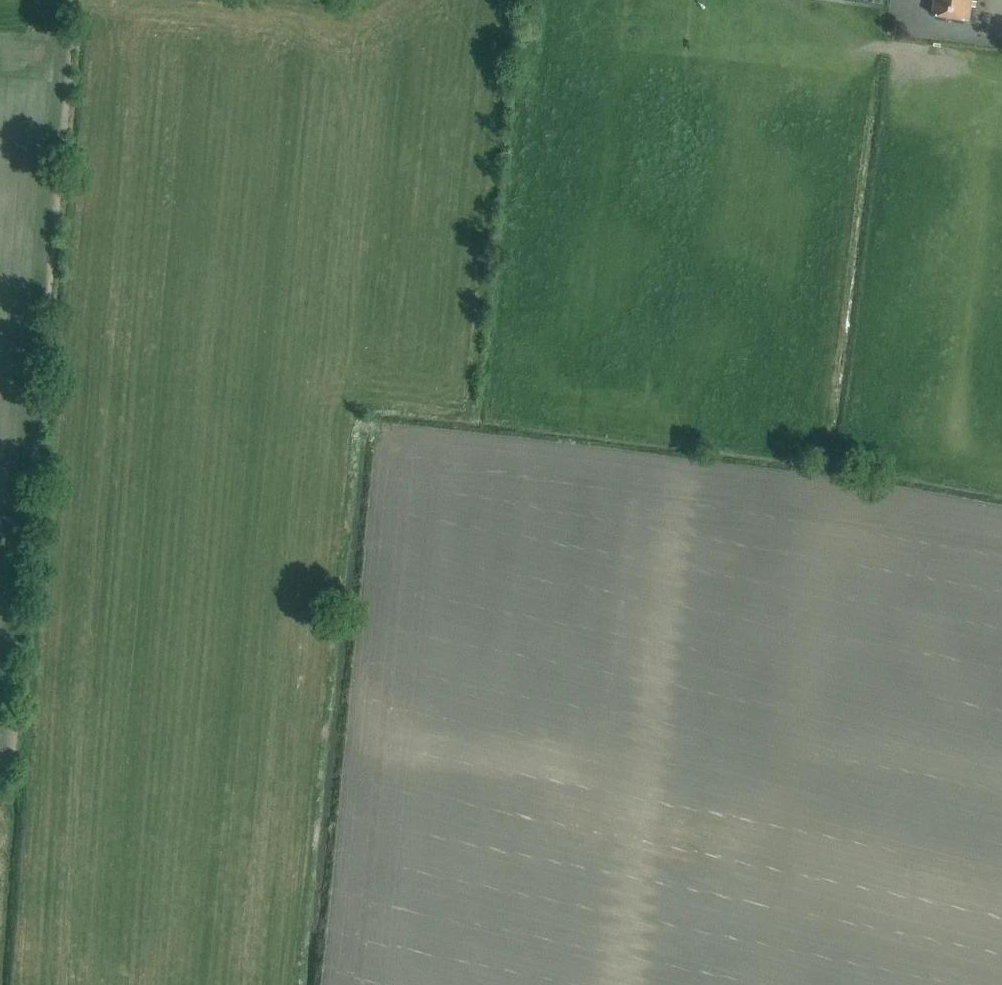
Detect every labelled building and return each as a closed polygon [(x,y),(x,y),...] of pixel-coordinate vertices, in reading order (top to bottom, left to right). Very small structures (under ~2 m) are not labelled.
[(933,14),(969,19),(972,0),(935,0),(933,14)]
